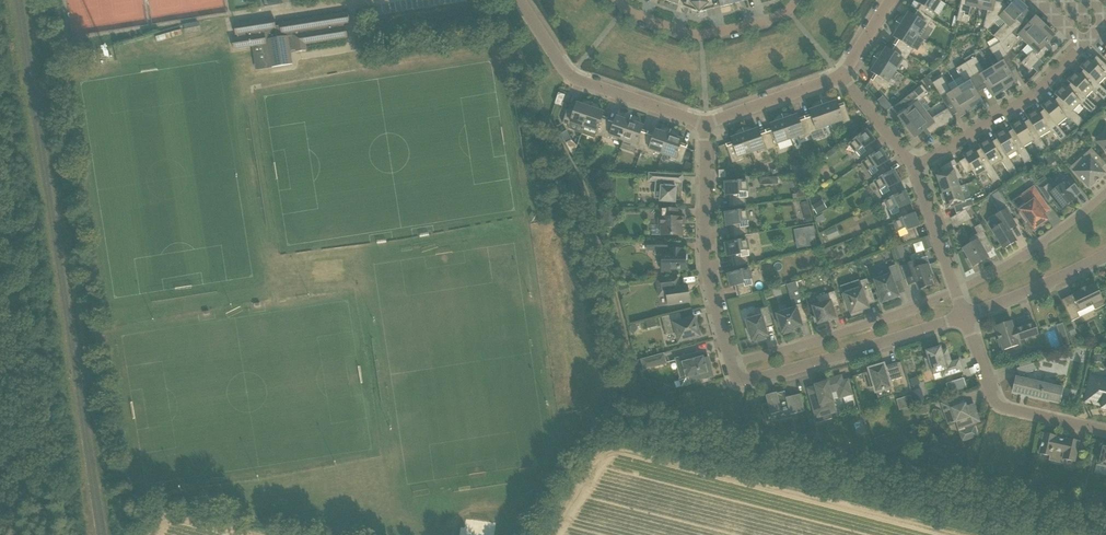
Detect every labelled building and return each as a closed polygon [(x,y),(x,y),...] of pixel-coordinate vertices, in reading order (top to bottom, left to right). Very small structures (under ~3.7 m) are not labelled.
[(712,0),(687,0),(687,2),(690,3),(693,6),(691,9),(698,12),(699,13),(700,12),(707,10),(706,6),(707,6),(706,5),(707,4),(713,2),(712,0)] [(940,0),(917,0),(916,2),(921,5),(918,11),(932,20),(936,13),(933,12),(940,0)] [(956,21),(968,24),(972,6),(980,8),(981,0),(961,0),(956,21)] [(1000,17),(1009,7),(1004,3),(995,1),(995,0),(981,0),(980,8),(988,10),(984,27),(987,30),(1000,17)] [(1000,42),(1001,45),(1023,21),(1019,16),(1026,9),(1017,0),(1016,0),(1009,7),(1000,17),(1006,23),(993,36),(995,38),(1000,42)] [(925,30),(932,20),(918,11),(914,16),(909,13),(907,16),(905,15),(900,17),(896,22),(918,35),(923,28),(925,30)] [(348,12),(280,23),(280,26),(276,26),(274,18),(234,24),(236,35),(238,35),(238,38),(232,39),(234,49),(266,44),(266,43),(269,43),(272,67),(293,64),(290,51),(296,50),(296,52),(307,50),(306,43),(348,37),(346,27),(344,27),(344,24),(350,23),(348,12)] [(1023,21),(1001,45),(1007,54),(1011,62),(1016,56),(1011,51),(1022,38),(1028,44),(1045,27),(1036,17),(1028,25),(1023,21)] [(184,24),(185,32),(201,29),(199,21),(184,24)] [(899,40),(895,46),(909,55),(913,49),(910,47),(918,36),(918,35),(896,22),(894,27),(894,33),(896,34),(894,37),(899,40)] [(1054,36),(1045,27),(1028,44),(1034,50),(1021,63),(1029,71),(1049,50),(1044,46),(1054,36)] [(157,42),(182,34),(181,29),(156,37),(157,42)] [(999,64),(992,69),(1004,89),(1016,82),(1008,70),(1014,66),(1011,62),(1007,54),(1001,45),(1000,42),(995,38),(987,43),(991,48),(989,49),(999,64)] [(906,61),(909,55),(895,46),(892,51),(886,48),(885,51),(883,50),(882,51),(880,51),(879,52),(878,52),(877,53),(876,54),(875,55),(874,57),(896,70),(903,59),(906,61)] [(942,51),(938,58),(944,61),(948,55),(942,51)] [(964,59),(966,63),(976,57),(973,53),(964,59)] [(1083,70),(1099,85),(1099,84),(1105,77),(1105,65),(1097,56),(1090,63),(1087,60),(1080,67),(1083,70)] [(870,80),(887,90),(894,80),(891,78),(896,70),(874,57),(873,58),(872,59),(872,61),(872,62),(871,64),(871,65),(871,66),(872,68),(873,69),(871,72),(876,75),(873,81),(871,79),(870,80)] [(1004,89),(992,69),(985,73),(976,57),(966,63),(980,87),(986,84),(993,96),(1004,89)] [(966,85),(959,89),(971,109),(982,103),(975,90),(980,87),(966,63),(956,69),(966,85)] [(1105,98),(1105,91),(1099,84),(1099,85),(1083,70),(1077,77),(1074,74),(1067,81),(1071,84),(1086,98),(1094,90),(1104,100),(1105,98)] [(927,88),(933,84),(932,83),(930,80),(928,76),(923,79),(927,88)] [(938,80),(932,83),(933,84),(947,107),(952,104),(960,116),(971,109),(959,89),(952,93),(942,77),(938,80)] [(957,81),(948,85),(952,91),(960,87),(957,81)] [(1091,113),(1096,108),(1097,108),(1086,98),(1071,84),(1064,90),(1061,87),(1055,94),(1058,97),(1073,111),(1074,111),(1081,103),(1091,113)] [(907,128),(926,113),(918,103),(929,94),(922,85),(903,100),(910,108),(898,117),(907,128)] [(555,104),(561,106),(565,95),(559,93),(555,104)] [(1078,127),(1079,125),(1084,121),(1074,111),(1073,111),(1058,97),(1054,102),(1051,104),(1049,100),(1041,106),(1044,110),(1057,126),(1058,126),(1068,117),(1078,127)] [(833,103),(832,101),(831,100),(829,100),(827,100),(826,100),(824,100),(823,100),(821,101),(829,125),(842,120),(843,124),(851,121),(844,103),(843,103),(844,105),(838,107),(836,102),(833,103)] [(582,102),(581,103),(580,105),(577,103),(575,109),(569,107),(570,105),(569,104),(566,114),(563,123),(569,125),(568,129),(582,134),(592,102),(590,102),(589,102),(587,101),(586,102),(584,102),(582,102)] [(829,125),(821,101),(820,101),(818,102),(817,103),(816,104),(814,105),(813,107),(813,108),(813,110),(810,111),(812,117),(805,119),(811,135),(813,141),(826,137),(822,127),(829,125)] [(891,106),(887,101),(882,105),(886,111),(891,106)] [(602,136),(608,120),(602,118),(604,113),(600,111),(601,110),(600,108),(599,107),(598,106),(597,105),(596,104),(595,103),(593,103),(592,102),(582,134),(595,138),(596,134),(602,136)] [(931,119),(926,113),(907,128),(915,138),(926,129),(930,134),(955,120),(948,109),(931,119)] [(1067,137),(1058,126),(1057,126),(1044,110),(1040,113),(1037,115),(1034,111),(1026,116),(1029,120),(1040,138),(1051,131),(1060,142),(1067,137)] [(794,117),(793,115),(792,114),(790,114),(789,114),(787,114),(786,114),(785,114),(783,114),(782,115),(790,139),(798,136),(799,139),(811,135),(805,119),(799,121),(797,115),(794,117)] [(629,121),(631,116),(630,115),(628,115),(627,115),(625,115),(623,115),(622,116),(620,116),(620,118),(616,117),(614,123),(608,120),(602,136),(609,139),(610,136),(622,140),(629,121)] [(790,139),(782,115),(780,115),(779,116),(777,117),(776,118),(775,119),(774,120),(773,122),(774,123),(770,125),(772,130),(766,133),(772,148),(779,146),(777,143),(790,139)] [(641,150),(647,134),(641,132),(643,126),(640,125),(640,123),(639,122),(639,121),(638,120),(636,119),(635,118),(634,117),(633,116),(631,116),(629,121),(622,140),(631,143),(630,146),(641,150)] [(1010,126),(1013,130),(1023,148),(1024,147),(1033,142),(1041,154),(1048,150),(1040,138),(1029,120),(1021,125),(1018,121),(1010,126)] [(772,148),(766,133),(760,135),(758,129),(754,130),(754,129),(752,128),(751,128),(750,128),(748,127),(747,127),(745,128),(744,128),(743,128),(751,152),(759,149),(760,152),(772,148)] [(661,129),(660,130),(659,132),(656,130),(654,136),(647,134),(641,150),(652,154),(653,151),(662,154),(669,135),(671,129),(669,129),(667,128),(666,128),(664,128),(663,129),(661,129)] [(751,152),(743,128),(741,129),(740,130),(738,131),(737,132),(736,133),(735,134),(734,135),(735,137),(731,138),(733,144),(727,146),(726,144),(732,163),(744,159),(743,155),(751,152)] [(1077,132),(1081,137),(1086,133),(1082,128),(1077,132)] [(669,159),(682,164),(683,158),(686,152),(688,145),(687,145),(686,147),(680,145),(682,140),(679,138),(680,137),(679,135),(678,134),(677,133),(676,132),(675,131),(673,130),(672,130),(671,129),(669,135),(662,154),(670,156),(669,159)] [(1032,160),(1024,147),(1023,148),(1013,130),(1005,134),(1003,131),(994,135),(997,139),(1008,157),(1017,151),(1025,164),(1032,160)] [(867,160),(877,153),(870,144),(874,141),(866,131),(849,144),(860,157),(863,155),(866,159),(867,160)] [(1071,139),(1076,144),(1080,140),(1076,135),(1071,139)] [(1105,151),(1105,137),(1104,135),(1097,142),(1105,151)] [(1008,157),(997,139),(989,144),(987,140),(979,145),(981,149),(992,167),(992,166),(1001,161),(1008,172),(1015,167),(1008,157)] [(1101,168),(1105,164),(1091,148),(1080,158),(1084,162),(1074,172),(1089,188),(1105,173),(1101,168)] [(965,158),(972,170),(976,176),(985,171),(993,183),(1000,179),(992,166),(992,167),(981,149),(973,154),(971,150),(963,155),(965,158)] [(826,156),(830,162),(837,156),(833,150),(826,156)] [(874,175),(877,180),(889,173),(883,164),(888,161),(881,150),(877,153),(867,160),(866,159),(862,163),(872,176),(874,175)] [(809,157),(813,163),(818,159),(814,153),(809,157)] [(1043,160),(1047,164),(1054,158),(1051,154),(1043,160)] [(966,174),(972,170),(965,158),(959,162),(966,174)] [(938,181),(942,192),(952,189),(958,187),(954,170),(952,167),(957,164),(954,160),(940,168),(943,174),(937,176),(938,181)] [(770,168),(773,174),(779,172),(777,166),(770,168)] [(893,171),(889,173),(877,180),(874,182),(883,196),(885,195),(888,200),(900,194),(895,185),(900,182),(893,171)] [(683,184),(683,175),(648,172),(648,181),(655,182),(655,189),(661,189),(660,201),(675,202),(675,200),(681,200),(682,190),(679,190),(679,183),(683,184)] [(1074,197),(1080,192),(1068,177),(1056,186),(1049,178),(1038,187),(1048,202),(1053,199),(1055,201),(1054,202),(1060,209),(1061,209),(1061,210),(1075,199),(1074,197)] [(726,183),(726,196),(732,195),(732,207),(746,206),(746,198),(748,198),(747,181),(726,183)] [(958,187),(952,189),(942,192),(946,204),(948,208),(954,206),(956,215),(965,210),(974,205),(971,198),(962,201),(958,187)] [(1028,221),(1034,230),(1043,224),(1041,221),(1046,218),(1036,204),(1043,200),(1033,187),(1022,195),(1028,204),(1020,210),(1020,211),(1019,212),(1026,222),(1028,221)] [(992,195),(995,200),(1002,196),(999,191),(992,195)] [(894,215),(897,221),(910,216),(905,206),(910,204),(905,192),(900,194),(888,200),(885,201),(892,216),(894,215)] [(808,201),(801,203),(806,222),(813,221),(808,201)] [(817,215),(824,211),(823,210),(818,202),(812,206),(817,215)] [(677,217),(678,208),(661,208),(661,217),(659,217),(659,225),(661,225),(661,235),(681,235),(681,225),(684,225),(684,218),(677,217)] [(603,218),(614,218),(614,209),(603,209),(603,218)] [(991,231),(1003,249),(1017,241),(1008,227),(1015,223),(1006,209),(993,217),(999,226),(991,231)] [(965,210),(956,215),(951,218),(955,225),(956,226),(970,218),(965,210)] [(747,211),(726,213),(727,226),(732,225),(734,237),(747,235),(747,227),(749,227),(747,211)] [(823,214),(816,218),(818,223),(825,219),(823,214)] [(905,243),(918,239),(914,228),(919,226),(914,214),(910,216),(897,221),(894,222),(900,238),(902,237),(905,243)] [(813,226),(797,229),(799,238),(815,235),(813,226)] [(837,236),(834,229),(826,232),(829,240),(837,236)] [(992,248),(983,232),(969,240),(971,244),(963,248),(969,258),(967,259),(971,266),(973,265),(973,266),(988,258),(985,252),(992,248)] [(928,235),(920,239),(925,250),(933,247),(928,235)] [(747,240),(726,244),(728,257),(733,256),(735,267),(749,264),(748,257),(750,256),(747,240)] [(670,269),(686,269),(686,261),(688,260),(688,255),(686,254),(679,254),(679,250),(681,250),(681,249),(671,249),(671,254),(666,254),(666,250),(667,250),(667,242),(647,242),(647,250),(655,250),(655,255),(662,255),(662,272),(670,272),(670,269)] [(893,249),(896,256),(905,253),(902,245),(893,249)] [(825,255),(830,261),(836,257),(832,251),(825,255)] [(918,290),(922,288),(933,284),(930,275),(932,274),(926,257),(916,261),(902,266),(908,285),(916,282),(918,290)] [(882,303),(899,297),(894,284),(902,281),(896,265),(889,268),(891,273),(874,280),(882,303)] [(736,286),(739,297),(753,294),(751,286),(753,285),(749,269),(728,274),(731,287),(736,286)] [(820,274),(823,281),(830,278),(827,271),(820,274)] [(668,305),(690,302),(687,285),(680,286),(678,277),(656,280),(658,296),(666,295),(668,305)] [(849,306),(852,315),(862,312),(861,310),(868,308),(867,304),(875,301),(867,280),(859,283),(861,289),(843,295),(847,307),(849,306)] [(1105,305),(1095,284),(1087,288),(1086,287),(1080,290),(1080,291),(1073,295),(1077,304),(1066,309),(1071,321),(1080,317),(1077,312),(1093,305),(1095,310),(1105,305)] [(628,292),(626,285),(620,287),(622,294),(628,292)] [(812,306),(815,316),(813,317),(815,323),(817,322),(818,324),(836,318),(833,307),(839,305),(835,291),(817,297),(819,304),(812,306)] [(776,314),(782,332),(783,332),(784,334),(792,332),(792,329),(802,326),(801,323),(808,321),(803,303),(795,305),(796,308),(776,314)] [(764,324),(772,322),(768,306),(755,310),(757,317),(746,320),(752,341),(755,340),(755,342),(765,339),(765,337),(768,336),(764,324)] [(679,342),(700,337),(695,318),(682,321),(680,312),(661,317),(666,335),(676,333),(679,342)] [(647,329),(657,326),(655,320),(646,322),(647,329)] [(1002,347),(1003,350),(1019,344),(1018,341),(1038,335),(1034,322),(1017,328),(1018,329),(1014,330),(1011,321),(995,327),(999,339),(997,340),(1000,348),(1002,347)] [(1056,325),(1059,333),(1065,331),(1063,323),(1056,325)] [(1076,335),(1072,325),(1067,328),(1071,337),(1076,335)] [(928,358),(925,359),(929,371),(932,370),(933,374),(947,370),(948,375),(963,371),(959,360),(951,362),(949,354),(943,356),(941,349),(939,350),(938,348),(929,351),(929,353),(927,354),(928,358)] [(1092,360),(1100,362),(1102,354),(1094,352),(1092,360)] [(691,382),(714,376),(709,357),(703,359),(703,357),(702,358),(700,353),(676,359),(681,378),(686,376),(686,377),(689,377),(691,382)] [(644,369),(666,363),(663,354),(642,360),(644,369)] [(865,373),(870,388),(874,387),(876,392),(890,388),(888,381),(902,377),(898,363),(880,368),(879,366),(873,368),(874,370),(858,375),(859,376),(865,373)] [(1017,368),(1019,375),(1037,370),(1035,363),(1031,364),(1017,368)] [(816,417),(817,417),(819,423),(832,419),(831,413),(835,412),(830,392),(837,390),(839,397),(851,394),(848,380),(842,382),(841,376),(820,382),(821,384),(815,385),(816,387),(808,389),(816,417)] [(1095,376),(1093,383),(1090,382),(1087,395),(1090,395),(1089,402),(1102,405),(1101,408),(1105,409),(1105,379),(1095,376)] [(918,377),(910,380),(912,386),(920,384),(918,377)] [(966,388),(963,378),(946,384),(949,393),(966,388)] [(1063,388),(1016,378),(1013,393),(1050,401),(1051,399),(1062,402),(1062,401),(1060,400),(1063,388)] [(804,411),(800,394),(786,398),(785,391),(777,393),(766,396),(768,403),(761,405),(764,416),(778,413),(780,420),(791,417),(791,415),(804,411)] [(914,406),(911,395),(896,400),(899,410),(914,406)] [(974,427),(973,424),(980,422),(974,404),(966,406),(966,404),(952,408),(949,400),(941,403),(948,424),(955,422),(957,426),(961,428),(965,427),(966,429),(965,430),(968,439),(978,436),(975,426),(974,427)] [(919,408),(921,415),(928,413),(926,406),(919,408)] [(1074,462),(1079,442),(1067,439),(1067,441),(1055,438),(1056,436),(1044,434),(1039,454),(1051,456),(1052,454),(1063,456),(1063,459),(1074,462)] [(878,448),(887,446),(884,437),(875,440),(878,448)]
